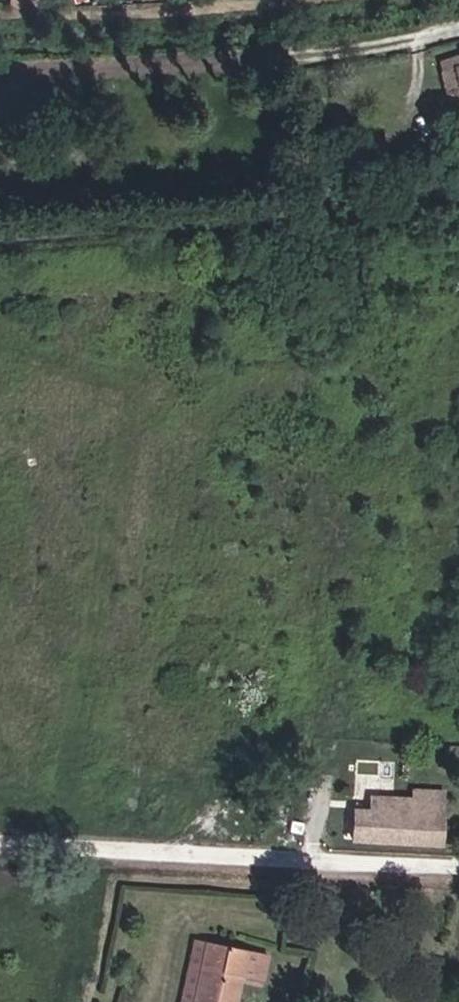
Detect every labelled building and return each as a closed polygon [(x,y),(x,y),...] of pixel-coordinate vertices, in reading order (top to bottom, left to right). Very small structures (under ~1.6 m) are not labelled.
[(436,47),(444,90),(458,87),(458,39),(436,47)] [(433,846),(439,809),(412,806),(409,823),(392,822),(389,845),(433,846)] [(271,941),(195,925),(180,989),(181,989),(188,991),(186,1001),(241,1001),(242,998),(237,997),(244,964),(265,969),(271,941)] [(181,989),(178,1001),(186,1001),(188,991),(181,989)]
